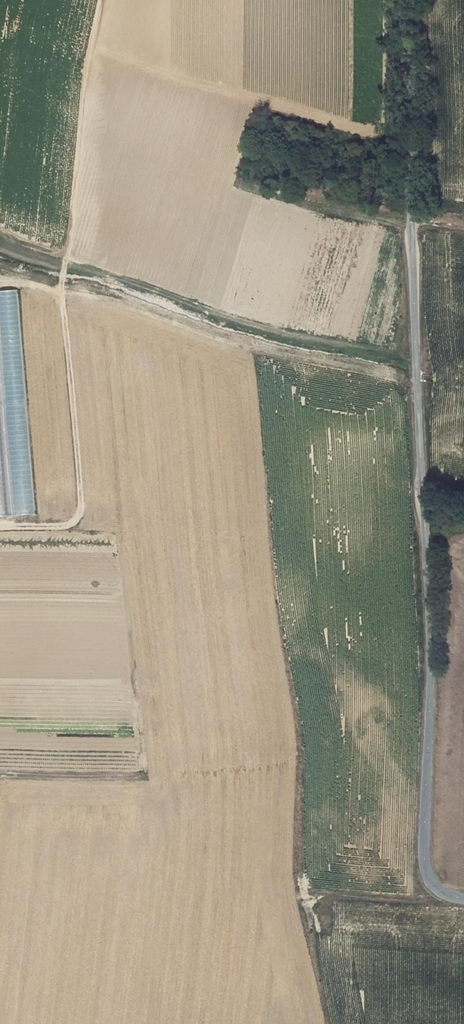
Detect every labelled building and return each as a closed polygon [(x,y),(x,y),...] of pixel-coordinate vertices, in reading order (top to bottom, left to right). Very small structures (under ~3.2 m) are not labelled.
[(36,508),(13,279),(0,279),(0,512),(36,508)]
